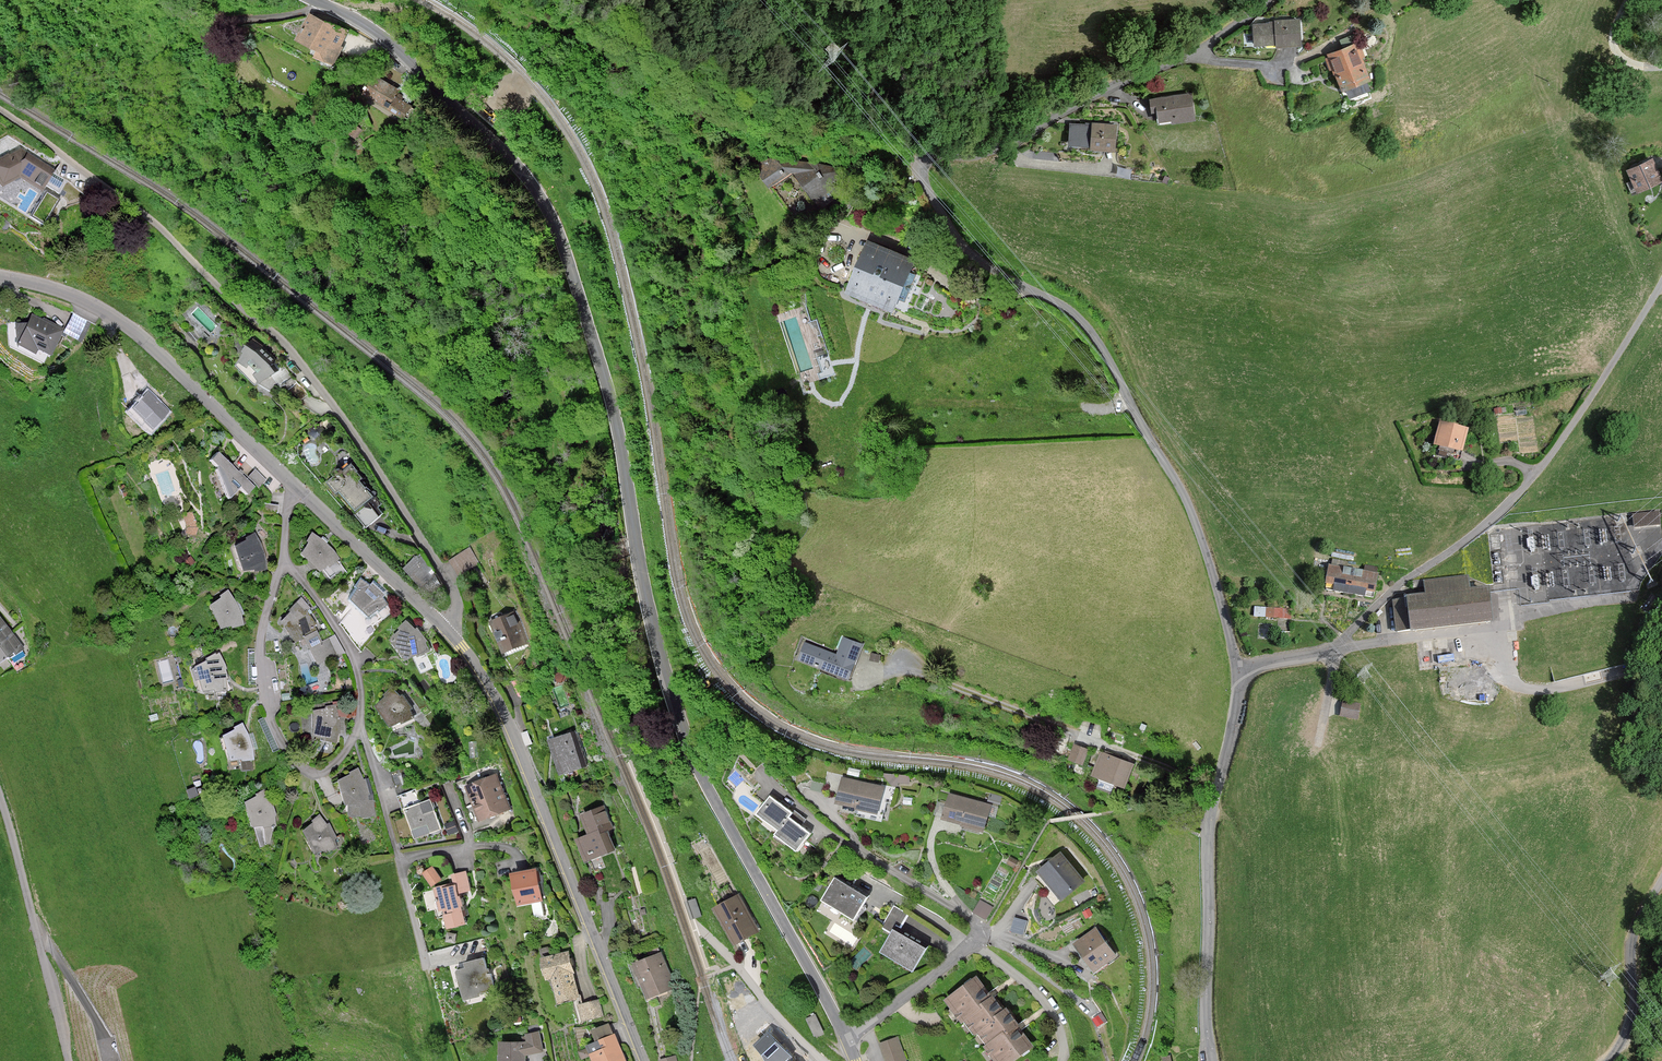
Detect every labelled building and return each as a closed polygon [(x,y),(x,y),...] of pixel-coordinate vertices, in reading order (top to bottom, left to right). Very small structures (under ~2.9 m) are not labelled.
[(1301,46),(1300,18),(1269,19),(1269,22),(1252,23),(1253,45),(1276,44),(1277,47),(1301,46)] [(1346,39),(1320,50),(1321,53),(1315,55),(1319,66),(1323,65),(1332,86),(1336,85),(1340,93),(1360,85),(1357,77),(1360,75),(1352,55),(1355,53),(1350,42),(1347,43),(1346,39)] [(1182,91),(1140,97),(1141,109),(1147,108),(1148,118),(1162,116),(1162,121),(1186,117),(1182,91)] [(1117,124),(1094,123),(1087,122),(1087,124),(1071,123),(1069,145),(1090,146),(1089,150),(1115,151),(1117,124)] [(0,161),(0,173),(6,187),(24,177),(45,190),(58,169),(29,151),(21,149),(0,161)] [(1647,155),(1622,165),(1632,188),(1657,177),(1647,155)] [(779,159),(770,158),(760,165),(776,188),(797,173),(819,204),(838,191),(832,181),(839,176),(832,166),(779,159)] [(868,243),(848,298),(894,315),(915,261),(868,243)] [(74,313),(66,329),(87,340),(95,324),(74,313)] [(36,317),(25,345),(55,357),(66,329),(36,317)] [(242,353),(234,366),(254,386),(274,372),(262,355),(245,344),(240,350),(242,353)] [(818,377),(834,375),(830,349),(814,351),(818,377)] [(148,388),(130,406),(141,417),(141,422),(149,431),(170,410),(148,388)] [(1533,415),(1497,416),(1498,439),(1518,438),(1518,427),(1533,426),(1533,415)] [(1434,422),(1427,444),(1451,451),(1458,430),(1434,422)] [(215,451),(205,461),(214,469),(225,502),(241,491),(248,499),(268,480),(256,469),(247,478),(215,451)] [(324,480),(350,513),(371,496),(346,463),(324,480)] [(1634,525),(1660,524),(1660,511),(1634,512),(1634,525)] [(246,538),(231,544),(241,573),(267,566),(266,561),(269,557),(265,541),(262,541),(256,531),(245,536),(246,538)] [(306,545),(296,558),(317,576),(324,570),(329,566),(331,567),(338,562),(342,559),(335,548),(312,532),(304,541),(306,545)] [(422,552),(406,563),(420,584),(437,573),(422,552)] [(1324,563),(1322,563),(1319,582),(1327,583),(1326,591),(1358,596),(1359,589),(1370,590),(1373,572),(1367,571),(1368,565),(1358,564),(1357,569),(1339,566),(1340,560),(1325,558),(1324,563)] [(329,566),(324,570),(332,580),(347,571),(341,563),(338,562),(331,567),(329,566)] [(1471,588),(1470,574),(1422,580),(1425,593),(1406,594),(1406,596),(1392,599),(1397,633),(1493,620),(1491,593),(1489,586),(1471,588)] [(357,589),(349,599),(366,616),(378,608),(380,611),(390,606),(386,597),(390,594),(375,581),(372,584),(362,577),(355,585),(357,589)] [(218,598),(205,606),(217,630),(231,626),(233,628),(246,624),(244,612),(229,588),(218,594),(218,598)] [(283,611),(272,620),(288,642),(296,637),(321,627),(298,598),(283,608),(283,611)] [(1292,609),(1254,606),(1253,615),(1291,619),(1292,609)] [(516,610),(488,620),(501,654),(529,643),(516,610)] [(11,662),(25,649),(0,615),(0,668),(11,662)] [(398,629),(389,639),(405,661),(428,650),(425,644),(429,641),(417,627),(415,630),(404,619),(395,626),(398,629)] [(863,643),(843,636),(837,653),(805,642),(799,659),(850,678),(863,643)] [(1430,648),(1430,662),(1455,661),(1455,647),(1430,648)] [(249,650),(248,683),(255,683),(256,651),(249,650)] [(207,661),(192,666),(200,692),(215,691),(216,693),(230,691),(230,679),(219,653),(207,657),(207,661)] [(382,696),(370,707),(387,728),(400,722),(402,723),(414,716),(410,705),(390,685),(380,692),(382,696)] [(1361,705),(1344,701),(1341,717),(1358,721),(1361,705)] [(326,706),(308,710),(301,734),(317,739),(313,743),(313,747),(322,750),(331,743),(336,722),(326,706)] [(233,731),(218,737),(225,762),(241,761),(242,763),(256,761),(256,749),(245,723),(233,727),(233,731)] [(574,730),(543,739),(553,775),(584,766),(574,730)] [(1090,749),(1075,743),(1068,759),(1083,766),(1090,749)] [(1103,750),(1092,774),(1124,788),(1135,764),(1103,750)] [(348,775),(335,782),(346,819),(374,818),(375,801),(370,779),(364,780),(358,768),(348,772),(348,775)] [(498,772),(460,786),(474,824),(508,811),(511,807),(498,772)] [(877,786),(834,776),(828,803),(870,813),(877,786)] [(265,788),(236,802),(243,827),(258,824),(259,827),(261,843),(272,843),(274,827),(277,826),(265,788)] [(944,791),(936,818),(977,830),(985,804),(944,791)] [(776,831),(773,835),(796,852),(809,833),(788,818),(792,813),(768,796),(754,816),(776,831)] [(427,798),(401,809),(404,821),(406,822),(412,839),(440,828),(427,798)] [(575,814),(582,834),(596,829),(598,834),(607,831),(612,829),(605,810),(602,811),(600,805),(575,814)] [(312,822),(299,830),(312,854),(342,850),(336,838),(338,835),(331,822),(329,823),(322,813),(311,819),(312,822)] [(582,834),(571,838),(579,862),(614,850),(607,831),(598,834),(596,829),(582,834)] [(1057,849),(1030,869),(1053,900),(1080,879),(1057,849)] [(429,864),(416,872),(425,886),(438,879),(429,864)] [(466,869),(452,874),(455,881),(458,892),(472,888),(466,869)] [(538,870),(508,876),(513,906),(543,900),(538,870)] [(828,876),(814,901),(848,921),(862,896),(828,876)] [(438,882),(425,886),(441,935),(469,927),(458,892),(455,881),(439,886),(438,882)] [(737,895),(711,909),(732,946),(757,932),(737,895)] [(1042,897),(1039,910),(1052,913),(1055,900),(1042,897)] [(980,898),(974,913),(988,918),(994,904),(980,898)] [(703,916),(697,899),(687,902),(694,919),(703,916)] [(885,929),(871,953),(908,974),(925,943),(899,929),(908,914),(892,905),(880,927),(885,929)] [(1015,917),(1013,930),(1025,932),(1028,920),(1015,917)] [(1092,926),(1066,944),(1087,973),(1112,955),(1092,926)] [(567,950),(537,956),(542,979),(548,978),(553,1002),(577,997),(567,950)] [(660,953),(629,964),(641,998),(673,987),(660,953)] [(482,958),(465,961),(467,968),(460,969),(466,999),(477,997),(478,992),(489,990),(482,958)] [(939,1003),(952,1020),(956,1017),(961,1024),(964,1022),(974,1035),(976,1034),(996,1060),(1009,1060),(1031,1045),(1017,1025),(1018,1024),(1007,1009),(1004,1011),(992,995),(989,997),(975,977),(939,1003)] [(573,1005),(578,1022),(603,1014),(598,998),(573,1005)] [(807,1019),(818,1036),(825,1031),(814,1014),(807,1019)] [(578,1044),(580,1049),(574,1051),(578,1060),(587,1057),(589,1060),(624,1060),(607,1020),(585,1028),(590,1039),(578,1044)] [(496,1040),(494,1060),(524,1060),(524,1054),(542,1051),(539,1030),(523,1033),(523,1040),(496,1040)] [(767,1033),(753,1046),(762,1055),(764,1060),(787,1060),(788,1060),(790,1057),(767,1033)] [(876,1042),(883,1060),(906,1060),(896,1036),(876,1042)]
